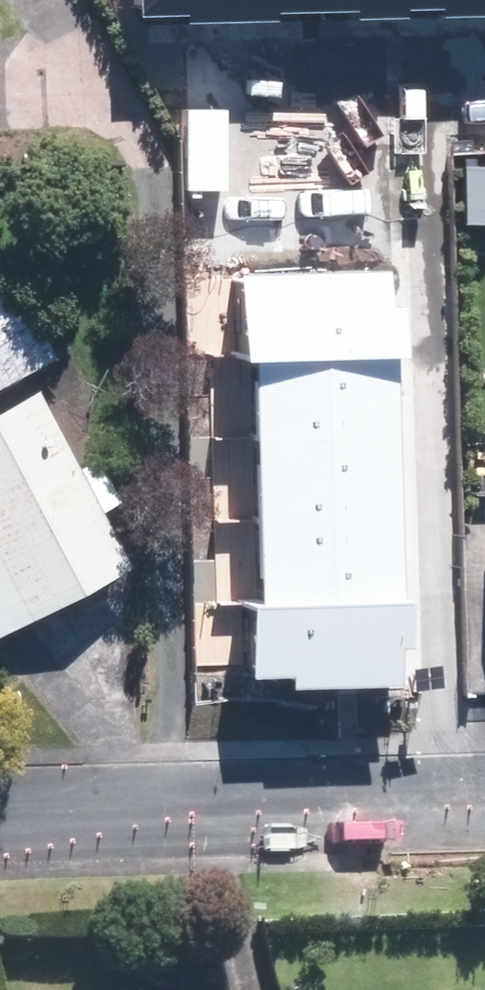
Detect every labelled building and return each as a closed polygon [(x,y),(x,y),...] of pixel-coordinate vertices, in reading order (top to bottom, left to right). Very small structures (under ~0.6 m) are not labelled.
[(147,20),(226,18),(225,0),(142,0),(142,20),(147,20)] [(226,18),(309,16),(309,0),(225,0),(226,18)] [(309,16),(395,14),(394,0),(309,0),(309,16)] [(395,14),(481,11),(481,0),(394,0),(395,14)] [(248,360),(258,361),(399,356),(398,274),(246,278),(248,360)] [(56,355),(18,285),(0,294),(0,385),(56,355)] [(258,361),(260,438),(402,433),(399,356),(258,361)] [(40,386),(0,407),(0,630),(132,561),(40,386)] [(260,438),(263,521),(405,516),(402,433),(260,438)] [(263,521),(267,610),(410,604),(405,516),(263,521)] [(267,610),(258,611),(261,679),(299,677),(300,689),(406,684),(405,648),(412,648),(410,604),(267,610)]
